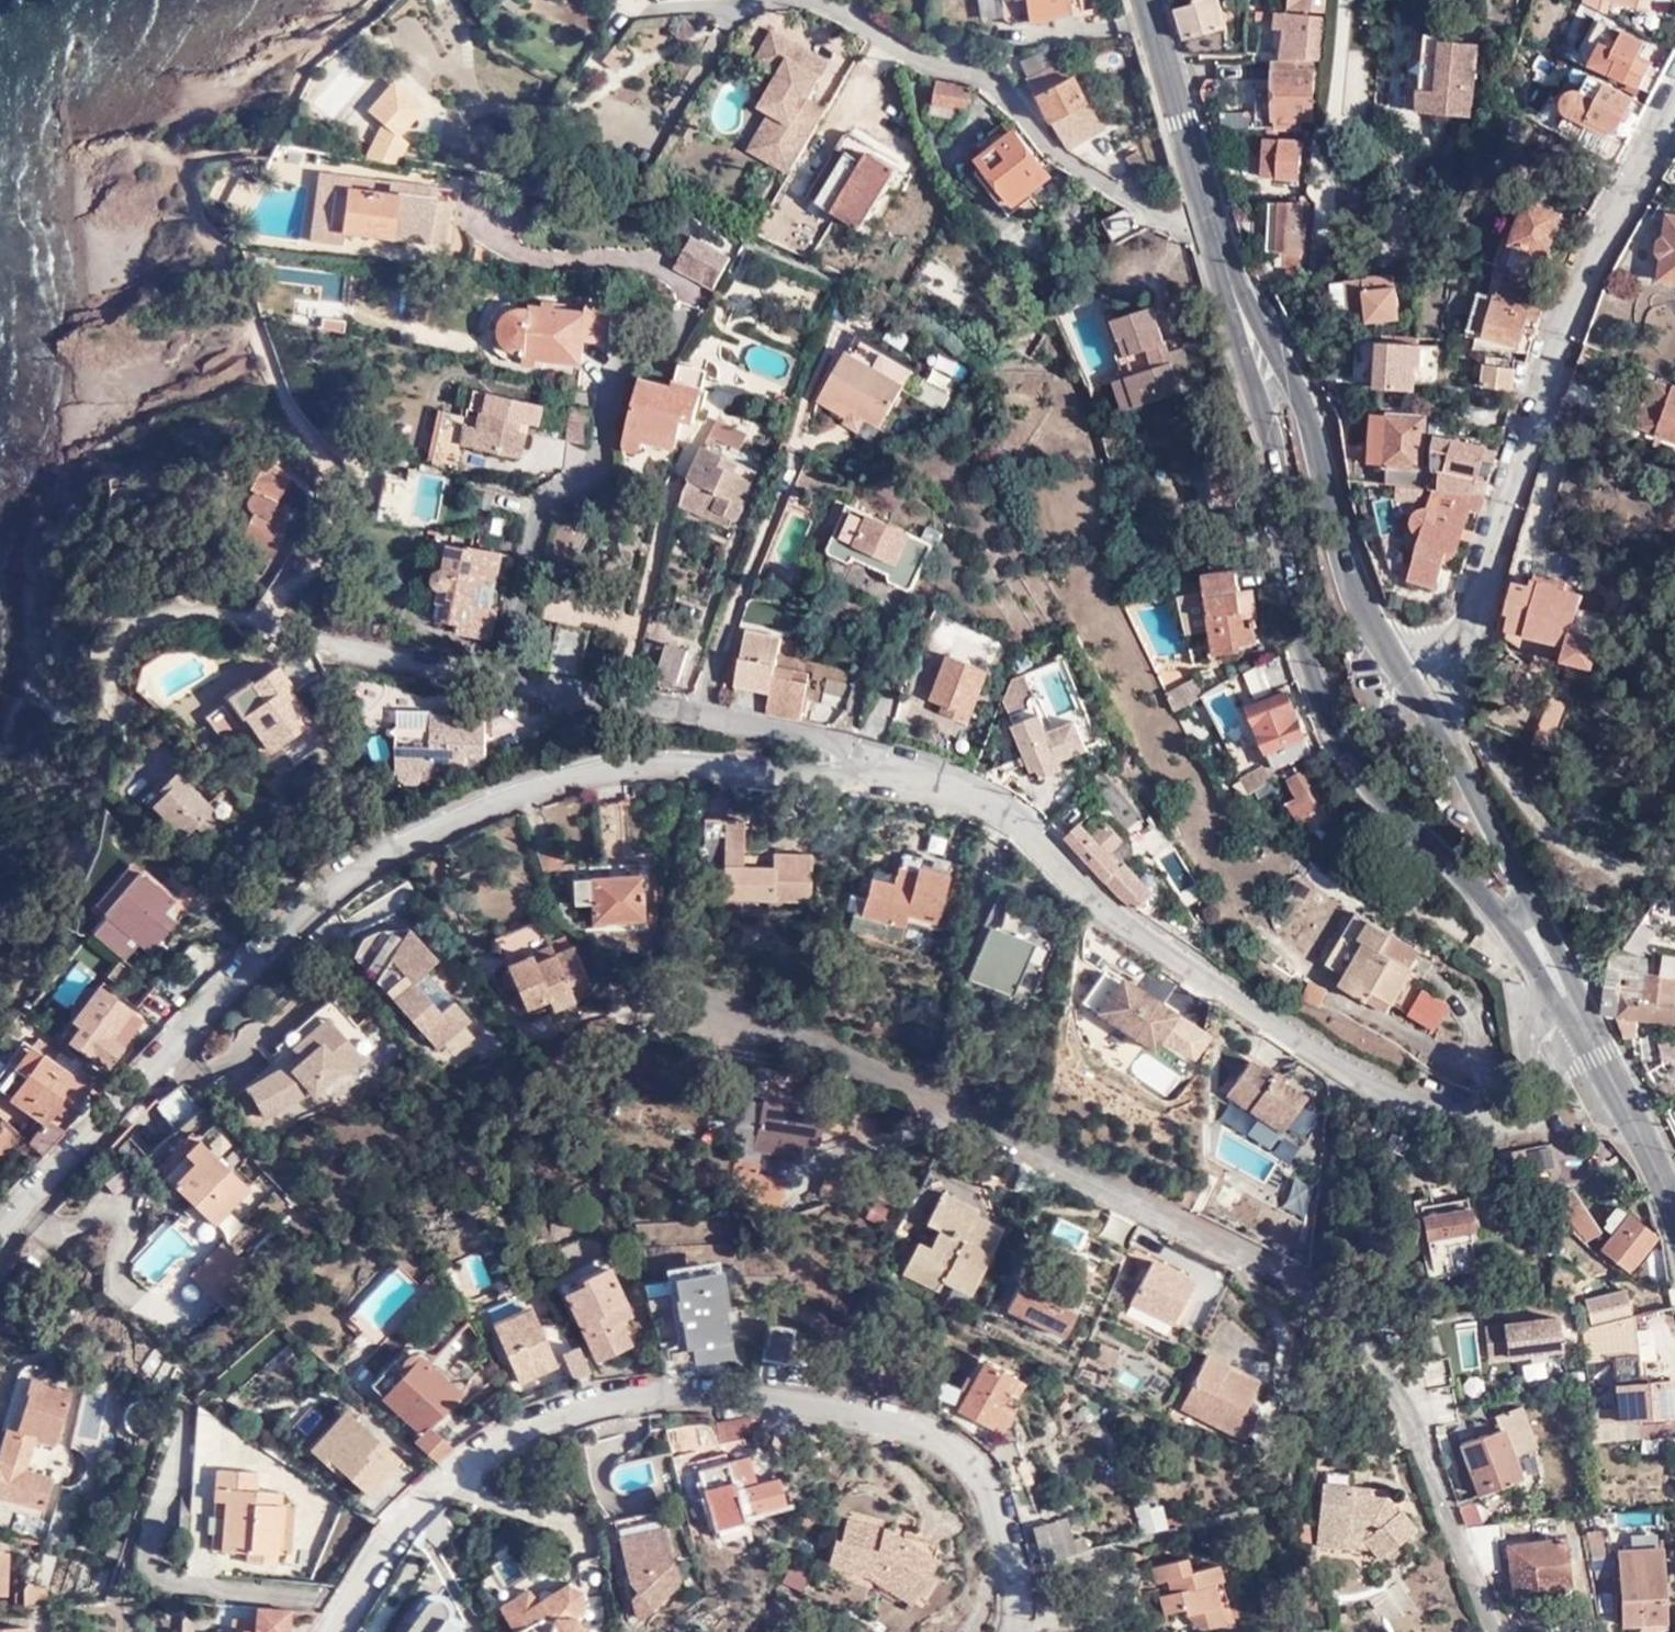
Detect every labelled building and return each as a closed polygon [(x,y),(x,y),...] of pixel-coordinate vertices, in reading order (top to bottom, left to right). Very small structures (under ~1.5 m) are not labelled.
[(520,4),(514,0),(502,0),(501,3),(515,12),(520,4)] [(1079,0),(1026,0),(1030,21),(1055,17),(1054,13),(1080,9),(1079,0)] [(1177,8),(1190,55),(1218,54),(1212,31),(1227,26),(1220,0),(1196,0),(1197,2),(1177,8)] [(1288,9),(1322,11),(1323,0),(1289,0),(1288,9)] [(1585,1),(1608,13),(1612,0),(1585,0),(1585,1)] [(1651,8),(1653,0),(1621,0),(1651,8)] [(1322,17),(1276,14),(1273,60),(1294,60),(1300,60),(1300,55),(1302,38),(1320,40),(1322,17)] [(1607,71),(1625,80),(1635,59),(1643,41),(1626,32),(1617,51),(1607,71)] [(771,163),(792,174),(827,112),(809,100),(822,77),(818,74),(814,61),(817,57),(775,33),(758,63),(782,76),(781,78),(783,93),(772,112),(774,113),(763,133),(782,145),(771,163)] [(1318,56),(1320,40),(1302,38),(1300,55),(1318,56)] [(1442,40),(1442,42),(1441,53),(1423,51),(1417,110),(1470,116),(1477,44),(1442,40)] [(1441,53),(1442,42),(1424,40),(1423,51),(1441,53)] [(616,44),(603,61),(615,70),(628,54),(616,44)] [(1592,63),(1607,71),(1617,51),(1602,44),(1592,63)] [(818,74),(822,77),(829,64),(817,57),(814,61),(818,74)] [(1625,80),(1653,93),(1664,72),(1635,59),(1625,80)] [(1294,60),(1273,60),(1273,68),(1294,68),(1294,60)] [(1090,119),(1065,61),(1027,76),(1047,121),(1052,119),(1069,149),(1083,141),(1076,127),(1090,119)] [(1294,68),(1273,68),(1274,93),(1274,120),(1294,121),(1312,122),(1312,68),(1294,68)] [(765,108),(772,112),(783,93),(781,78),(765,108)] [(969,109),(974,86),(941,80),(937,104),(969,109)] [(369,110),(384,123),(396,109),(409,94),(394,82),(369,110)] [(1584,135),(1579,144),(1616,164),(1627,144),(1609,133),(1611,128),(1617,131),(1635,99),(1608,83),(1599,100),(1581,90),(1576,91),(1572,93),(1566,98),(1564,103),(1568,113),(1562,122),(1584,135)] [(399,136),(424,106),(409,94),(396,109),(384,123),(368,155),(373,157),(374,156),(382,158),(389,160),(395,160),(400,156),(407,143),(399,136)] [(1222,128),(1256,129),(1257,117),(1244,117),(1244,113),(1222,112),(1222,128)] [(1274,129),(1293,129),(1294,121),(1274,120),(1274,129)] [(1016,131),(982,159),(1017,202),(1052,175),(1016,131)] [(855,140),(873,152),(876,146),(854,132),(846,134),(810,194),(820,200),(855,140)] [(752,151),(771,163),(782,145),(763,133),(752,151)] [(1264,139),(1262,176),(1299,180),(1303,142),(1264,139)] [(900,168),(873,152),(855,140),(820,200),(865,227),(900,168)] [(1137,173),(1147,165),(1137,150),(1127,157),(1137,173)] [(1017,202),(982,159),(974,164),(1009,208),(1017,202)] [(343,232),(349,186),(351,175),(321,171),(311,240),(342,244),(343,232)] [(351,175),(349,186),(434,198),(436,186),(351,175)] [(434,198),(349,186),(343,232),(431,244),(435,220),(448,222),(451,200),(434,198)] [(1278,252),(1281,203),(1267,203),(1265,217),(1270,217),(1268,252),(1278,252)] [(1314,203),(1310,203),(1281,203),(1278,252),(1285,252),(1284,279),(1294,280),(1294,278),(1307,278),(1314,203)] [(1557,276),(1566,258),(1549,253),(1561,215),(1527,204),(1514,241),(1506,238),(1497,264),(1534,277),(1537,268),(1557,276)] [(1671,216),(1668,239),(1661,241),(1659,253),(1666,263),(1663,281),(1674,282),(1674,217),(1671,216)] [(445,246),(448,222),(435,220),(431,244),(445,246)] [(685,247),(691,231),(676,225),(669,241),(685,247)] [(718,286),(733,257),(701,240),(686,269),(718,286)] [(1503,282),(1492,279),(1487,295),(1479,293),(1469,328),(1478,331),(1486,333),(1496,295),(1501,296),(1503,282)] [(1366,307),(1367,323),(1401,322),(1398,286),(1366,289),(1366,282),(1348,283),(1349,307),(1366,307)] [(1486,333),(1478,331),(1474,344),(1473,349),(1516,353),(1529,313),(1540,317),(1545,303),(1533,299),(1535,291),(1503,282),(1501,296),(1496,295),(1486,333)] [(547,299),(546,306),(558,308),(558,300),(547,299)] [(558,308),(546,306),(535,306),(534,311),(519,310),(513,311),(507,316),(503,322),(502,328),(504,336),(509,344),(516,348),(526,349),(525,365),(539,366),(540,359),(583,362),(585,341),(608,343),(611,305),(588,302),(588,311),(558,308)] [(723,320),(730,307),(719,302),(712,315),(723,320)] [(1130,376),(1139,405),(1183,390),(1179,378),(1195,373),(1186,346),(1170,350),(1155,305),(1109,320),(1125,370),(1116,373),(1118,379),(1130,376)] [(1587,344),(1609,352),(1624,315),(1601,306),(1587,344)] [(848,351),(823,393),(867,420),(881,429),(916,371),(865,340),(855,355),(848,351)] [(1423,340),(1416,340),(1406,340),(1406,344),(1378,343),(1375,388),(1414,390),(1417,366),(1422,366),(1423,340)] [(1375,388),(1378,343),(1364,342),(1362,387),(1375,388)] [(1483,359),(1479,387),(1510,391),(1513,364),(1483,359)] [(643,379),(624,449),(641,454),(645,441),(648,432),(679,441),(684,422),(694,426),(709,371),(682,364),(674,388),(643,379)] [(1128,408),(1139,405),(1130,376),(1118,379),(1128,408)] [(939,412),(949,396),(919,379),(910,395),(939,412)] [(1655,380),(1637,426),(1674,440),(1674,387),(1655,380)] [(1573,384),(1567,400),(1587,408),(1593,392),(1573,384)] [(484,410),(479,426),(475,444),(524,457),(530,433),(521,431),(524,420),(533,421),(542,424),(546,405),(478,390),(474,408),(484,410)] [(867,420),(823,393),(819,402),(847,418),(844,424),(860,432),(867,420)] [(586,443),(592,409),(574,407),(568,441),(586,443)] [(465,442),(469,424),(471,417),(441,410),(428,464),(458,472),(465,442)] [(1372,443),(1344,441),(1347,461),(1389,465),(1387,484),(1429,488),(1429,471),(1429,466),(1421,465),(1426,418),(1373,413),(1372,443)] [(713,436),(741,449),(746,436),(747,437),(749,432),(721,419),(713,436)] [(530,433),(533,421),(524,420),(521,431),(530,433)] [(475,444),(479,426),(469,424),(465,442),(475,444)] [(1150,447),(1148,431),(1138,432),(1140,448),(1150,447)] [(676,450),(679,441),(648,432),(645,441),(676,450)] [(757,470),(762,459),(741,449),(713,436),(710,435),(704,446),(757,470)] [(1440,489),(1482,493),(1485,481),(1477,480),(1485,449),(1436,436),(1432,450),(1436,451),(1435,471),(1441,471),(1440,489)] [(681,506),(729,526),(732,518),(734,519),(757,470),(704,446),(687,479),(681,506)] [(274,461),(257,454),(250,470),(256,470),(265,471),(269,473),(274,461)] [(256,470),(250,470),(244,484),(255,490),(249,497),(249,501),(250,505),(257,511),(241,548),(269,560),(286,522),(281,520),(284,511),(274,506),(285,481),(269,473),(265,471),(256,470)] [(1435,471),(1429,471),(1429,488),(1436,489),(1440,489),(1441,471),(1435,471)] [(1423,489),(1399,487),(1398,500),(1421,502),(1423,489)] [(1479,513),(1484,494),(1482,493),(1440,489),(1436,489),(1431,505),(1421,507),(1415,514),(1413,521),(1416,531),(1423,538),(1413,577),(1436,585),(1446,550),(1456,553),(1468,510),(1479,513)] [(681,506),(681,507),(729,528),(729,526),(681,506)] [(856,561),(857,559),(863,548),(895,563),(890,574),(889,577),(890,580),(894,583),(907,589),(915,587),(928,559),(923,556),(929,543),(850,506),(830,548),(832,551),(834,555),(850,563),(854,562),(856,561)] [(441,591),(439,601),(447,603),(444,618),(460,622),(458,630),(492,637),(498,610),(495,609),(475,605),(480,584),(489,586),(491,578),(499,579),(504,554),(473,547),(472,551),(451,546),(446,569),(442,570),(438,574),(437,581),(436,585),(441,591)] [(863,548),(857,559),(890,574),(895,563),(863,548)] [(1237,569),(1205,575),(1213,617),(1208,618),(1215,656),(1244,651),(1243,646),(1259,643),(1255,619),(1245,620),(1237,569)] [(500,580),(499,579),(491,578),(489,586),(480,584),(475,605),(495,609),(500,580)] [(1604,618),(1580,611),(1568,608),(1571,591),(1534,581),(1532,588),(1516,583),(1504,627),(1568,645),(1564,659),(1593,666),(1604,618)] [(1568,608),(1580,611),(1584,594),(1571,591),(1568,608)] [(447,603),(439,601),(437,617),(444,618),(447,603)] [(559,623),(548,672),(580,678),(592,631),(559,623)] [(771,694),(767,714),(801,720),(810,680),(793,677),(777,673),(778,665),(784,640),(749,631),(737,686),(771,694)] [(680,682),(689,650),(669,644),(659,676),(680,682)] [(969,721),(989,672),(950,656),(932,697),(946,703),(943,711),(969,721)] [(795,669),(778,665),(777,673),(793,677),(795,669)] [(231,696),(268,750),(310,720),(289,689),(292,687),(279,667),(252,687),(248,683),(231,696)] [(1005,701),(1015,725),(1041,714),(1048,711),(1043,699),(1035,699),(1026,675),(1013,681),(1005,701)] [(1199,678),(1168,694),(1175,710),(1202,696),(1199,678)] [(1311,753),(1286,693),(1250,706),(1274,768),(1311,753)] [(225,742),(242,729),(223,703),(206,716),(225,742)] [(417,783),(420,781),(420,769),(438,769),(466,771),(467,755),(486,756),(489,713),(399,709),(396,767),(399,767),(399,779),(403,783),(417,783)] [(1041,714),(1015,725),(1032,772),(1039,770),(1042,778),(1063,770),(1060,761),(1087,750),(1077,722),(1048,734),(1041,714)] [(486,767),(486,756),(467,755),(466,771),(466,777),(486,767)] [(1311,767),(1308,762),(1285,775),(1288,780),(1311,767)] [(1321,785),(1311,767),(1288,780),(1298,797),(1289,803),(1301,823),(1332,805),(1321,785)] [(1240,779),(1249,794),(1270,782),(1260,768),(1240,779)] [(420,769),(420,781),(437,782),(438,769),(420,769)] [(165,819),(180,833),(183,837),(195,824),(204,834),(214,823),(206,814),(211,809),(174,772),(158,788),(163,794),(152,805),(165,819)] [(1331,781),(1321,785),(1332,805),(1341,799),(1331,781)] [(602,853),(624,852),(620,803),(599,805),(602,853)] [(1332,805),(1301,823),(1306,832),(1337,815),(1332,805)] [(1084,822),(1068,836),(1136,911),(1156,893),(1127,862),(1124,866),(1113,853),(1116,850),(1127,840),(1102,813),(1088,825),(1084,822)] [(946,855),(953,823),(933,818),(925,849),(946,855)] [(171,842),(180,833),(165,819),(156,828),(171,842)] [(705,845),(726,846),(744,847),(745,822),(706,821),(705,845)] [(536,843),(545,871),(562,865),(554,837),(536,843)] [(726,846),(725,865),(743,866),(744,847),(726,846)] [(1127,862),(1116,850),(1113,853),(1124,866),(1127,862)] [(743,866),(725,865),(724,897),(716,896),(716,908),(741,909),(741,897),(810,900),(811,854),(774,853),(773,867),(743,866)] [(106,911),(142,871),(133,862),(97,903),(106,911)] [(934,923),(949,875),(919,866),(915,880),(896,874),(893,883),(873,878),(863,913),(855,911),(850,928),(901,943),(909,915),(934,923)] [(166,891),(142,871),(106,911),(140,941),(166,910),(157,901),(166,891)] [(641,876),(588,879),(590,904),(592,923),(643,919),(641,876)] [(590,904),(588,879),(574,880),(575,905),(590,904)] [(1414,970),(1408,966),(1383,951),(1393,935),(1359,914),(1328,963),(1346,974),(1341,983),(1369,1000),(1374,991),(1394,1003),(1414,970)] [(981,945),(969,975),(1014,993),(1018,984),(1035,991),(1056,939),(1038,932),(1035,939),(985,919),(975,943),(981,945)] [(437,1051),(470,1022),(426,971),(437,960),(410,930),(405,936),(401,932),(383,934),(355,958),(437,1051)] [(1383,951),(1408,966),(1418,950),(1393,935),(1383,951)] [(1275,964),(1282,955),(1264,941),(1256,952),(1275,964)] [(589,978),(575,946),(535,962),(532,954),(508,964),(528,1009),(551,999),(556,1011),(591,995),(584,980),(589,978)] [(1617,969),(1625,970),(1623,988),(1608,986),(1608,985),(1607,985),(1604,1009),(1604,1016),(1612,1016),(1639,1020),(1674,1025),(1674,977),(1674,976),(1674,967),(1674,954),(1620,947),(1617,969)] [(1129,989),(1132,984),(1103,963),(1079,998),(1094,1008),(1115,979),(1129,989)] [(1608,985),(1608,986),(1623,988),(1625,970),(1617,969),(1610,969),(1608,985)] [(1157,1002),(1132,984),(1129,989),(1115,979),(1094,1008),(1149,1047),(1166,1022),(1151,1012),(1157,1002)] [(112,1037),(132,1009),(101,985),(74,1021),(81,1027),(71,1042),(95,1060),(98,1056),(109,1064),(123,1045),(112,1037)] [(1435,1032),(1451,1005),(1426,990),(1409,1016),(1435,1032)] [(1388,1012),(1394,1003),(1374,991),(1369,1000),(1388,1012)] [(1172,1013),(1157,1002),(1151,1012),(1166,1022),(1172,1013)] [(144,1018),(132,1009),(112,1037),(123,1045),(144,1018)] [(343,1072),(361,1055),(325,1016),(292,1047),(298,1054),(287,1064),(246,1087),(263,1117),(308,1090),(312,1093),(339,1068),(343,1072)] [(1639,1020),(1612,1016),(1616,1037),(1618,1038),(1638,1039),(1639,1020)] [(44,1154),(66,1130),(50,1118),(55,1111),(60,1114),(69,1102),(75,1105),(88,1085),(30,1043),(0,1086),(0,1088),(44,1121),(29,1141),(44,1154)] [(1275,1130),(1299,1097),(1244,1060),(1221,1093),(1275,1130)] [(175,1133),(202,1109),(178,1086),(160,1103),(157,1111),(175,1133)] [(821,1128),(824,1128),(827,1110),(763,1100),(757,1150),(778,1153),(777,1157),(799,1161),(802,1141),(818,1144),(821,1128)] [(827,1110),(824,1128),(843,1130),(845,1113),(827,1110)] [(16,1137),(0,1122),(0,1154),(16,1137)] [(216,1224),(252,1188),(201,1140),(166,1176),(216,1224)] [(735,1171),(757,1175),(759,1164),(738,1159),(735,1171)] [(786,1183),(757,1175),(735,1171),(732,1180),(757,1200),(781,1207),(786,1183)] [(849,1203),(855,1181),(829,1174),(828,1181),(823,1180),(820,1195),(849,1203)] [(1587,1240),(1600,1231),(1572,1187),(1558,1196),(1587,1240)] [(971,1293),(1002,1227),(976,1214),(978,1208),(943,1191),(928,1224),(939,1230),(931,1248),(919,1242),(904,1274),(938,1290),(943,1280),(971,1293)] [(1472,1232),(1467,1207),(1423,1214),(1428,1240),(1472,1232)] [(1630,1272),(1656,1239),(1618,1208),(1603,1227),(1614,1236),(1603,1249),(1630,1272)] [(1129,1249),(1136,1231),(1105,1216),(1098,1233),(1129,1249)] [(221,1243),(210,1256),(226,1270),(238,1257),(221,1243)] [(226,1270),(210,1256),(189,1277),(205,1292),(226,1270)] [(238,1257),(226,1270),(245,1288),(257,1273),(238,1257)] [(1071,1309),(1089,1271),(1061,1257),(1042,1295),(1020,1284),(1008,1308),(1064,1336),(1076,1312),(1071,1309)] [(1172,1322),(1194,1281),(1153,1260),(1131,1302),(1172,1322)] [(630,1315),(607,1266),(580,1280),(582,1285),(565,1293),(583,1329),(597,1358),(630,1342),(620,1320),(630,1315)] [(226,1270),(205,1292),(226,1312),(245,1288),(226,1270)] [(701,1361),(731,1354),(723,1308),(727,1308),(720,1273),(680,1280),(690,1347),(698,1346),(701,1361)] [(556,1364),(530,1307),(492,1325),(519,1382),(556,1364)] [(1144,1328),(1148,1321),(1122,1308),(1119,1316),(1144,1328)] [(1637,1354),(1633,1317),(1583,1329),(1586,1368),(1606,1367),(1606,1357),(1613,1357),(1637,1354)] [(1557,1318),(1518,1322),(1518,1328),(1511,1329),(1511,1323),(1485,1327),(1489,1358),(1561,1350),(1557,1318)] [(1278,1336),(1272,1323),(1266,1330),(1267,1335),(1278,1336)] [(787,1359),(791,1329),(770,1326),(766,1356),(787,1359)] [(1116,1365),(1121,1351),(1102,1343),(1096,1358),(1116,1365)] [(575,1378),(589,1370),(578,1348),(564,1354),(575,1378)] [(1227,1375),(1231,1365),(1209,1353),(1182,1406),(1244,1437),(1257,1412),(1245,1407),(1254,1389),(1227,1375)] [(1613,1357),(1618,1420),(1672,1415),(1670,1380),(1639,1381),(1637,1354),(1613,1357)] [(422,1433),(428,1426),(459,1392),(421,1357),(403,1376),(383,1398),(422,1433)] [(403,1376),(421,1357),(414,1357),(408,1359),(405,1362),(403,1365),(403,1376)] [(370,1385),(383,1398),(403,1376),(403,1365),(395,1359),(370,1385)] [(1263,1371),(1265,1372),(1275,1374),(1276,1361),(1264,1360),(1263,1371)] [(984,1361),(975,1379),(968,1393),(957,1413),(1003,1432),(1015,1408),(1004,1402),(1009,1393),(1017,1378),(1015,1377),(1000,1369),(984,1361)] [(1004,1362),(1000,1369),(1015,1377),(1019,1369),(1004,1362)] [(1259,1379),(1231,1365),(1227,1375),(1254,1389),(1259,1379)] [(968,1393),(975,1379),(967,1375),(961,1390),(968,1393)] [(1017,1378),(1009,1393),(1020,1398),(1027,1383),(1017,1378)] [(69,1392),(36,1381),(18,1432),(6,1429),(0,1448),(0,1495),(41,1509),(51,1478),(27,1469),(37,1439),(52,1445),(69,1392)] [(327,1438),(349,1415),(340,1407),(305,1446),(336,1473),(339,1470),(329,1461),(327,1438)] [(1501,1429),(1512,1457),(1535,1449),(1520,1407),(1497,1415),(1501,1429)] [(188,1439),(197,1412),(184,1408),(174,1434),(188,1439)] [(159,1444),(167,1421),(153,1415),(145,1437),(159,1444)] [(393,1463),(349,1415),(327,1438),(329,1461),(339,1470),(360,1488),(369,1478),(375,1483),(393,1463)] [(1672,1415),(1618,1420),(1619,1438),(1674,1433),(1672,1415)] [(738,1419),(741,1434),(752,1431),(751,1417),(738,1419)] [(743,1447),(741,1434),(738,1419),(715,1423),(721,1451),(743,1447)] [(1591,1422),(1593,1440),(1619,1438),(1618,1420),(1591,1422)] [(436,1462),(452,1449),(428,1426),(422,1433),(414,1442),(436,1462)] [(1520,1479),(1512,1457),(1501,1429),(1459,1445),(1478,1494),(1520,1479)] [(714,1527),(718,1526),(740,1520),(743,1519),(742,1512),(782,1502),(776,1477),(753,1482),(746,1455),(698,1467),(714,1527)] [(193,1480),(194,1461),(186,1460),(184,1479),(193,1480)] [(277,1554),(282,1504),(283,1492),(258,1490),(259,1473),(218,1470),(211,1549),(246,1552),(246,1561),(276,1563),(277,1554)] [(366,1493),(375,1483),(369,1478),(360,1488),(366,1493)] [(1353,1486),(1325,1484),(1322,1483),(1319,1536),(1363,1540),(1370,1547),(1378,1557),(1414,1527),(1399,1510),(1396,1513),(1383,1497),(1368,1496),(1352,1495),(1353,1486)] [(1368,1487),(1353,1486),(1352,1495),(1368,1496),(1368,1487)] [(1150,1533),(1169,1528),(1162,1503),(1145,1508),(1150,1533)] [(288,1505),(282,1504),(277,1554),(283,1554),(285,1533),(288,1505)] [(297,1506),(288,1505),(285,1533),(294,1534),(297,1506)] [(640,1592),(634,1598),(636,1609),(644,1617),(680,1584),(665,1567),(674,1560),(661,1510),(615,1521),(629,1580),(640,1592)] [(808,1530),(816,1518),(805,1511),(798,1524),(808,1530)] [(443,1513),(423,1532),(440,1550),(455,1536),(443,1513)] [(826,1522),(817,1516),(816,1518),(808,1530),(817,1536),(826,1522)] [(1036,1538),(1042,1561),(1077,1551),(1073,1539),(1068,1517),(1058,1520),(1060,1532),(1036,1538)] [(740,1520),(718,1526),(720,1536),(742,1530),(740,1520)] [(933,1555),(937,1542),(847,1520),(843,1540),(834,1539),(828,1567),(867,1577),(909,1605),(939,1558),(933,1555)] [(1033,1526),(1036,1538),(1060,1532),(1058,1520),(1033,1526)] [(1620,1574),(1623,1624),(1637,1623),(1638,1631),(1664,1629),(1660,1548),(1612,1551),(1608,1529),(1589,1533),(1597,1578),(1620,1574)] [(1073,1539),(1077,1551),(1088,1548),(1085,1536),(1073,1539)] [(1363,1540),(1319,1536),(1318,1544),(1370,1547),(1363,1540)] [(1565,1583),(1561,1540),(1507,1544),(1512,1590),(1565,1583)] [(1157,1580),(1162,1579),(1168,1578),(1171,1591),(1166,1592),(1160,1594),(1165,1611),(1186,1607),(1188,1612),(1220,1604),(1214,1581),(1222,1579),(1219,1564),(1191,1570),(1188,1556),(1153,1564),(1157,1580)] [(665,1567),(680,1584),(674,1560),(665,1567)] [(1168,1578),(1162,1579),(1166,1592),(1171,1591),(1168,1578)] [(629,1580),(634,1598),(640,1592),(629,1580)] [(23,1607),(51,1606),(50,1589),(29,1583),(22,1589),(23,1607)] [(530,1589),(500,1606),(515,1631),(585,1631),(578,1620),(586,1607),(582,1593),(567,1584),(538,1601),(530,1589)] [(460,1631),(445,1620),(448,1614),(448,1610),(446,1604),(439,1600),(433,1600),(427,1602),(406,1631),(460,1631)] [(291,1609),(257,1608),(257,1621),(232,1618),(231,1630),(242,1630),(249,1631),(289,1631),(291,1609)]
